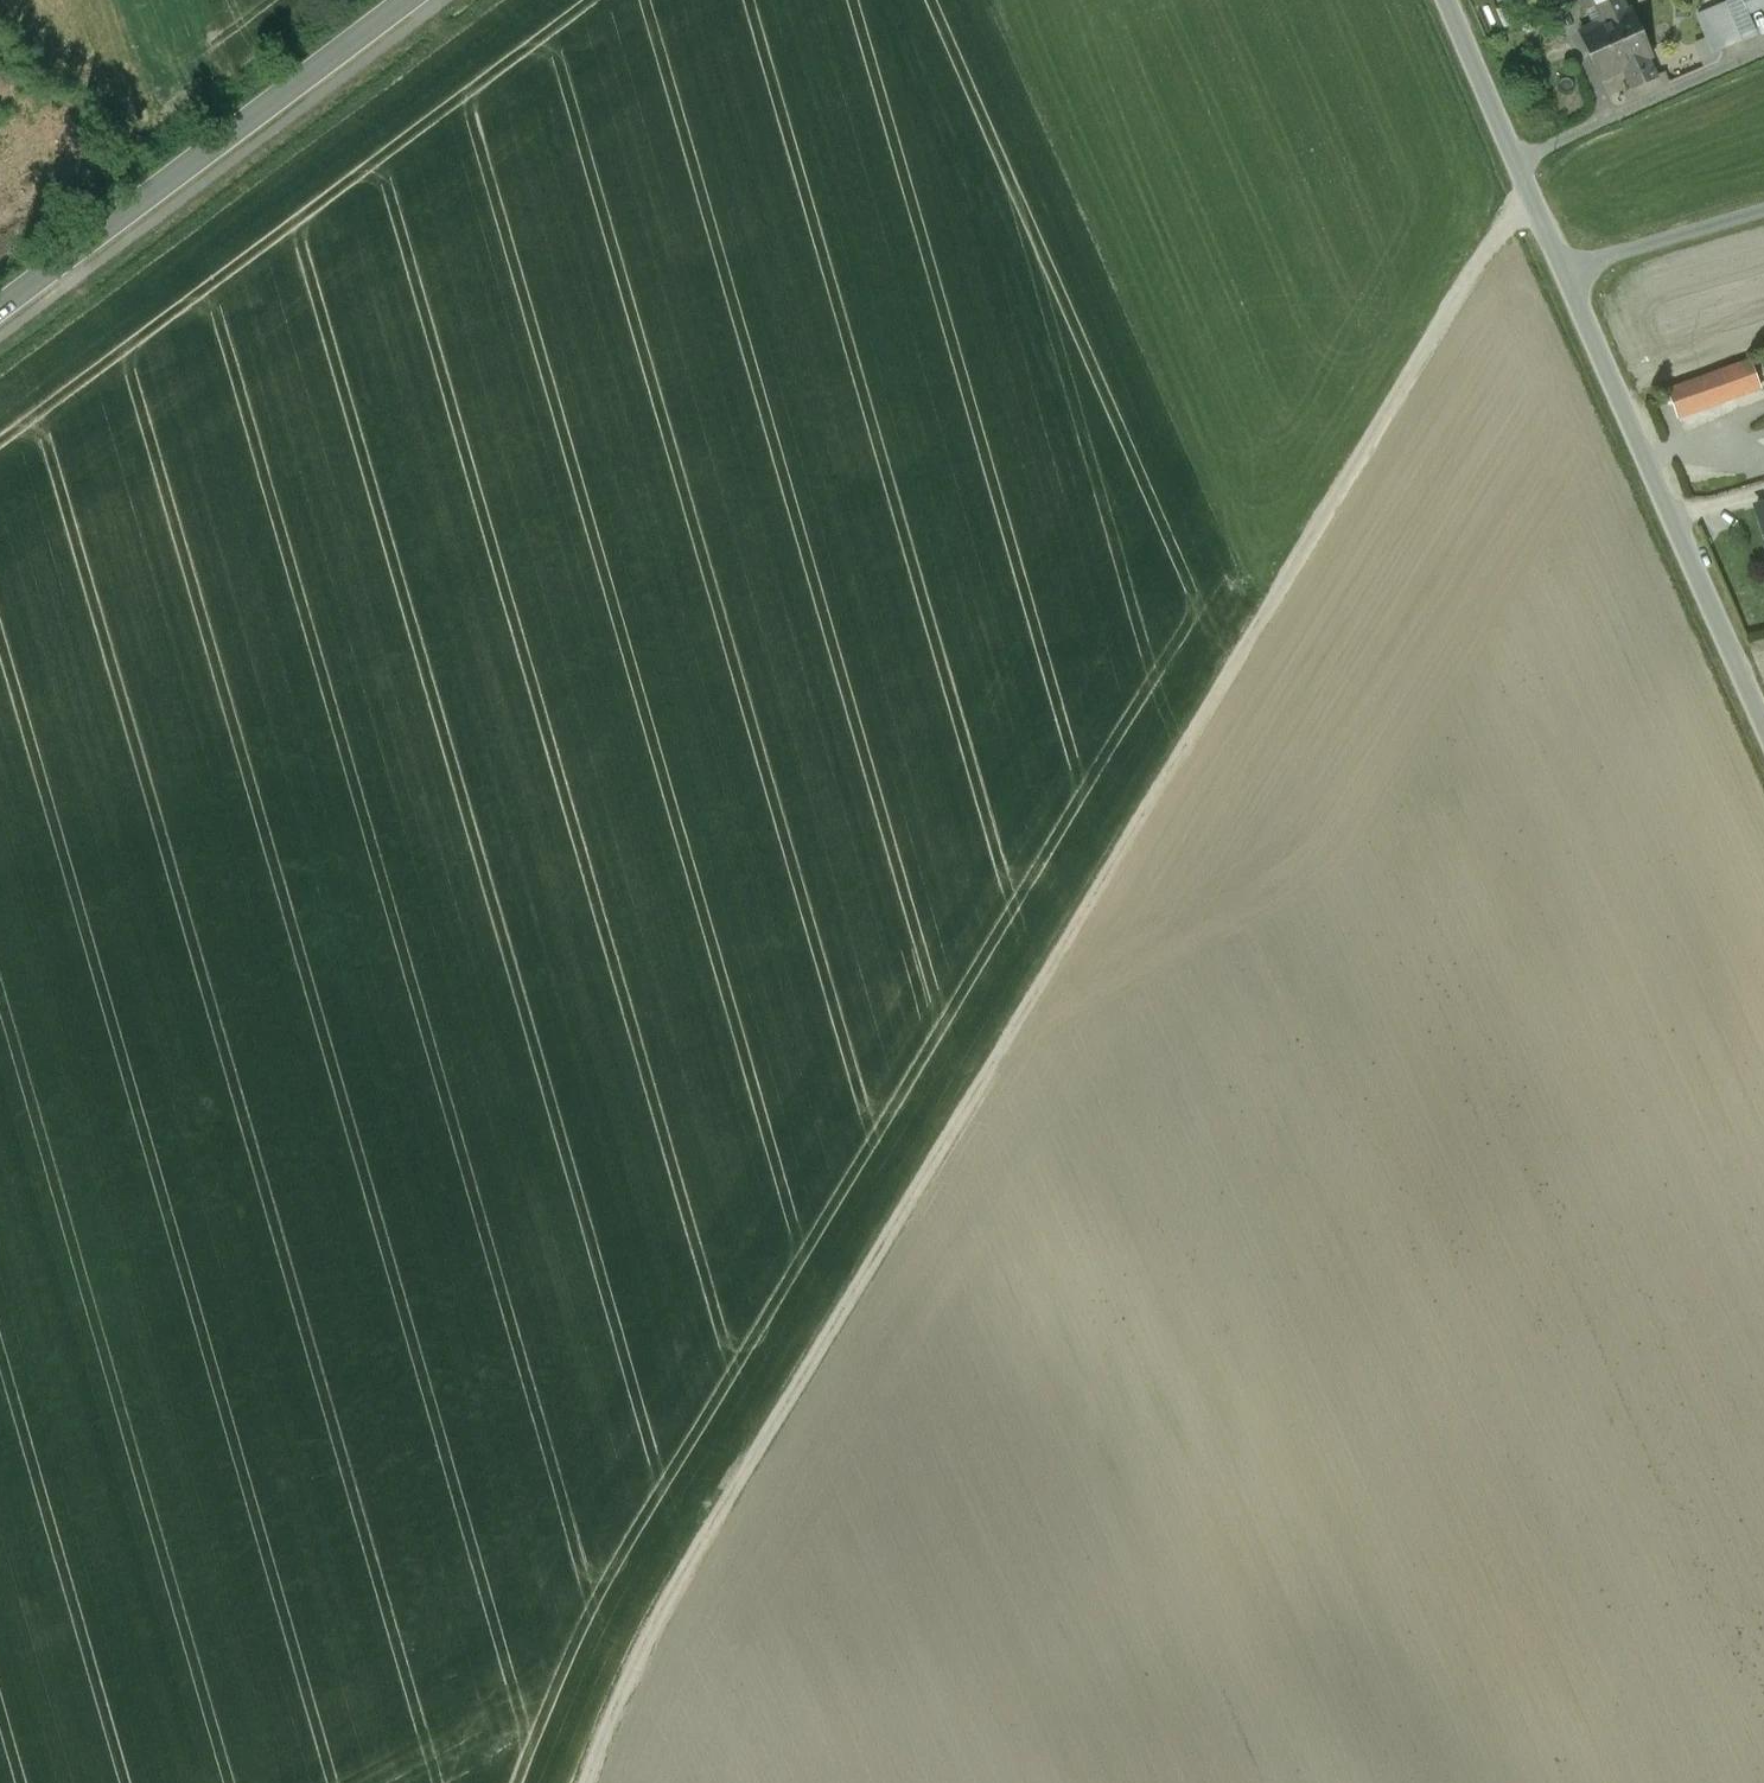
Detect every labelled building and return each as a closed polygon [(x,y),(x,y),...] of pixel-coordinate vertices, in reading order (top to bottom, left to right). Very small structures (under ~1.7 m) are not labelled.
[(1621,0),(1581,0),(1585,10),(1596,5),(1604,22),(1581,32),(1591,54),(1640,33),(1630,10),(1626,12),(1621,0)] [(1763,38),(1763,34),(1756,12),(1763,10),(1763,0),(1730,0),(1702,10),(1711,37),(1702,41),(1708,58),(1763,38)] [(1640,33),(1591,54),(1601,77),(1624,67),(1632,86),(1654,76),(1646,57),(1650,56),(1640,33)] [(1751,360),(1667,390),(1677,417),(1760,387),(1751,360)] [(1756,506),(1763,533),(1763,504),(1756,506)]
